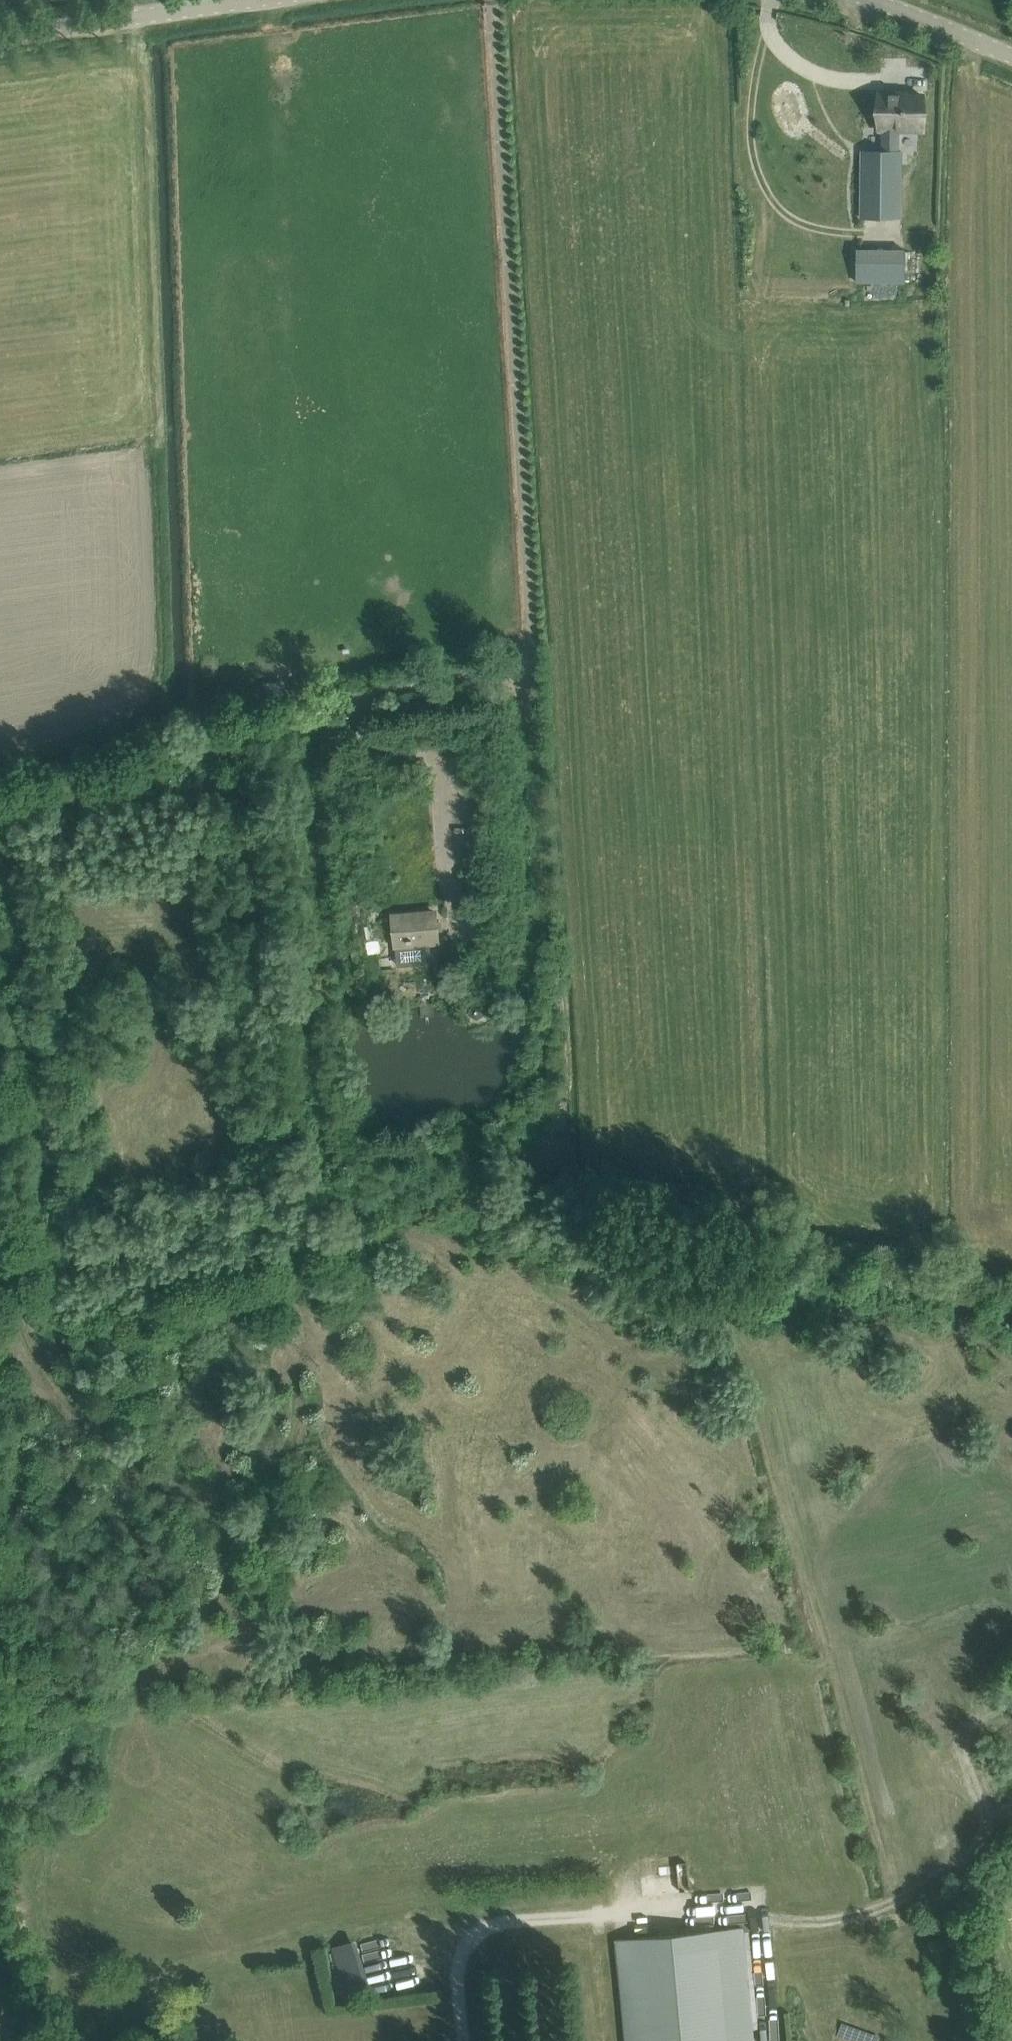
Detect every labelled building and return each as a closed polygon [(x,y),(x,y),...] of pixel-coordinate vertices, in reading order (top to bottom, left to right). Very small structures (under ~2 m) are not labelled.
[(901,95),(901,92),(892,92),(892,95),(876,94),(876,111),(876,130),(878,130),(878,151),(894,151),(895,127),(918,127),(918,95),(901,95)] [(894,151),(878,151),(857,151),(857,218),(897,218),(898,151),(894,151)] [(908,283),(909,247),(858,246),(858,282),(908,283)] [(436,912),(393,916),(395,945),(438,941),(436,912)] [(544,1134),(534,1142),(540,1149),(550,1141),(544,1134)] [(742,1929),(617,1940),(627,2040),(753,2040),(742,1929)] [(368,1994),(395,1991),(388,1935),(362,1938),(368,1994)]
